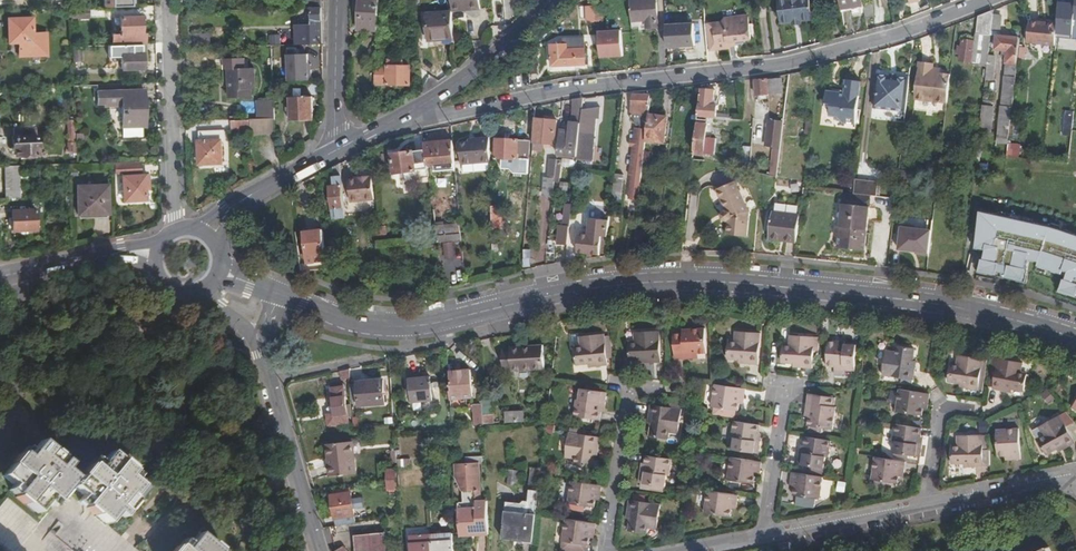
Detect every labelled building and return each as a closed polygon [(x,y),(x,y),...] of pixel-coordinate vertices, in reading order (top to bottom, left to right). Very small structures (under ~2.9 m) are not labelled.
[(313,8),(323,8),(323,0),(313,0),(313,8)] [(377,30),(379,0),(361,0),(360,29),(377,30)] [(451,12),(479,11),(479,0),(450,0),(451,12)] [(632,22),(647,21),(647,28),(658,27),(657,0),(637,0),(631,1),(632,22)] [(788,0),(778,0),(782,24),(791,23),(788,0)] [(791,23),(813,20),(810,0),(788,0),(791,23)] [(507,2),(487,3),(488,10),(507,9),(507,2)] [(872,3),(864,4),(866,19),(874,17),(872,3)] [(587,21),(602,21),(602,6),(586,7),(587,21)] [(74,8),(74,20),(83,20),(83,7),(74,8)] [(66,8),(67,21),(74,20),(74,8),(66,8)] [(311,8),(311,46),(322,46),(324,46),(323,8),(313,8),(311,8)] [(992,37),(992,32),(994,18),(995,11),(979,17),(977,34),(992,37)] [(427,41),(452,40),(451,13),(425,14),(427,41)] [(706,25),(708,50),(731,48),(733,44),(737,43),(737,44),(747,43),(746,38),(752,37),(751,32),(754,32),(753,22),(750,23),(749,14),(724,17),(724,20),(725,26),(715,27),(715,24),(706,25)] [(141,44),(144,44),(144,33),(140,33),(140,16),(114,18),(114,24),(115,24),(115,25),(118,25),(119,34),(112,34),(112,45),(141,44)] [(32,35),(32,18),(8,19),(9,43),(20,43),(21,57),(49,56),(48,35),(32,35)] [(1002,19),(994,18),(992,32),(1000,32),(1002,19)] [(698,22),(667,23),(667,50),(698,49),(698,22)] [(1030,44),(1042,45),(1052,47),(1056,47),(1058,26),(1044,24),(1031,23),(1029,44),(1030,44)] [(600,58),(624,58),(624,30),(600,30),(600,58)] [(260,33),(260,47),(285,46),(285,32),(260,33)] [(564,45),(552,46),(553,66),(589,64),(588,48),(585,48),(584,37),(563,39),(564,45)] [(1011,71),(1006,71),(999,146),(1009,147),(1021,41),(998,38),(996,51),(1008,53),(1007,65),(1012,66),(1011,71)] [(972,63),(975,42),(964,41),(961,62),(972,63)] [(141,44),(112,45),(108,45),(108,56),(121,56),(121,68),(142,68),(141,44)] [(288,49),(289,82),(312,81),(311,49),(288,49)] [(528,55),(530,73),(538,73),(537,55),(528,55)] [(387,66),(375,65),(374,85),(409,85),(409,66),(403,66),(403,61),(387,61),(387,66)] [(916,100),(948,104),(951,75),(934,73),(935,65),(920,63),(916,100)] [(253,98),(253,90),(257,89),(256,70),(233,71),(233,89),(231,89),(231,99),(253,98)] [(907,111),(911,80),(899,78),(899,81),(891,80),(891,77),(880,76),(876,108),(907,111)] [(758,95),(770,95),(769,80),(758,81),(758,95)] [(769,80),(770,95),(783,94),(783,80),(769,80)] [(838,124),(858,126),(863,84),(849,82),(847,95),(842,95),(842,91),(834,90),(834,94),(829,93),(827,105),(833,105),(832,116),(839,117),(838,124)] [(143,110),(147,110),(147,92),(99,92),(100,105),(122,105),(124,138),(143,138),(143,128),(143,110)] [(702,92),(694,156),(705,157),(709,120),(717,120),(719,108),(714,108),(715,93),(702,92)] [(649,116),(650,107),(649,106),(650,97),(635,96),(632,119),(636,125),(648,127),(649,116)] [(290,98),(290,120),(312,120),(312,97),(290,98)] [(570,131),(562,130),(559,156),(578,158),(580,147),(583,118),(585,100),(574,102),(570,131)] [(258,119),(275,118),(274,102),(258,102),(258,119)] [(983,108),(980,132),(991,133),(994,109),(983,108)] [(1072,130),(1073,112),(1063,111),(1062,129),(1072,130)] [(662,117),(649,116),(648,127),(646,141),(665,142),(668,123),(661,122),(662,117)] [(251,135),(276,133),(275,118),(258,119),(250,119),(251,125),(251,135)] [(599,120),(583,118),(580,147),(595,149),(599,120)] [(536,120),(534,144),(556,146),(558,123),(536,120)] [(769,120),(767,145),(772,145),(770,175),(780,176),(782,120),(769,120)] [(304,124),(290,124),(291,136),(304,135),(304,124)] [(28,126),(13,127),(13,136),(12,136),(12,147),(15,147),(16,154),(38,154),(38,135),(28,135),(28,126)] [(643,172),(645,153),(643,153),(645,130),(636,129),(635,142),(633,142),(633,147),(635,147),(632,171),(643,172)] [(463,162),(492,160),(492,135),(478,136),(478,139),(462,140),(463,162)] [(223,164),(222,141),(200,141),(200,165),(223,164)] [(435,143),(425,145),(425,150),(428,167),(435,166),(436,172),(457,170),(454,141),(444,142),(444,145),(435,146),(435,143)] [(497,160),(530,162),(532,143),(499,141),(497,160)] [(397,176),(428,171),(428,167),(425,150),(393,157),(397,176)] [(544,195),(554,197),(557,170),(558,161),(551,160),(549,179),(545,179),(544,195)] [(114,162),(114,170),(122,170),(123,200),(145,200),(145,186),(147,186),(147,175),(141,175),(140,162),(114,162)] [(3,166),(5,198),(19,197),(18,165),(3,166)] [(337,221),(346,220),(342,165),(334,169),(336,189),(329,190),(331,210),(336,210),(337,221)] [(626,177),(615,176),(612,199),(623,201),(626,177)] [(353,204),(376,201),(373,178),(350,181),(353,204)] [(639,203),(642,179),(634,178),(631,202),(639,203)] [(855,195),(872,197),(878,198),(880,183),(857,180),(855,195)] [(717,192),(727,213),(729,224),(729,235),(748,237),(751,216),(736,183),(717,192)] [(80,214),(105,213),(107,213),(106,185),(78,186),(78,214),(80,214)] [(866,253),(872,197),(855,195),(845,194),(842,228),(840,239),(839,250),(866,253)] [(12,210),(12,231),(36,230),(35,209),(12,210)] [(493,209),(493,231),(500,231),(500,220),(503,220),(503,213),(500,213),(500,209),(493,209)] [(610,213),(591,211),(590,219),(588,236),(580,235),(577,256),(599,258),(600,256),(606,257),(610,222),(610,213)] [(980,272),(1027,284),(1031,266),(1066,275),(1061,294),(1075,298),(1075,236),(985,212),(975,249),(985,251),(980,272)] [(802,218),(773,214),(771,235),(789,236),(800,238),(802,218)] [(559,240),(569,242),(571,223),(561,222),(559,240)] [(445,229),(436,230),(437,243),(463,240),(461,226),(457,226),(458,233),(446,235),(445,229)] [(901,227),(900,252),(931,254),(933,229),(901,227)] [(308,257),(326,256),(324,232),(306,234),(308,257)] [(789,236),(771,235),(770,241),(788,243),(789,236)] [(445,258),(460,257),(459,243),(444,243),(445,258)] [(676,361),(694,360),(694,356),(700,355),(709,355),(706,329),(684,331),(684,333),(673,334),(676,361)] [(728,359),(741,361),(747,362),(747,365),(759,367),(762,336),(736,333),(736,343),(730,343),(728,359)] [(580,364),(592,363),(598,362),(599,367),(611,366),(608,334),(582,337),(583,347),(578,348),(580,364)] [(632,361),(645,361),(651,361),(651,365),(664,365),(664,334),(637,334),(637,344),(632,344),(632,361)] [(801,364),(801,368),(813,369),(815,337),(790,335),(790,346),(783,346),(782,362),(794,363),(801,364)] [(844,367),(844,371),(856,372),(858,346),(847,345),(847,343),(830,342),(828,368),(836,368),(837,366),(844,367)] [(512,352),(513,370),(513,373),(546,372),(545,347),(543,347),(518,348),(512,349),(512,352)] [(911,369),(912,362),(914,350),(897,348),(896,354),(887,352),(883,377),(914,382),(916,370),(911,369)] [(513,370),(512,352),(504,353),(505,370),(513,370)] [(948,384),(960,386),(967,387),(966,390),(978,392),(983,361),(959,357),(957,367),(951,366),(948,384)] [(993,392),(1003,394),(1004,390),(1013,392),(1024,394),(1027,376),(1021,375),(1022,365),(998,361),(993,392)] [(348,369),(340,372),(342,380),(351,378),(348,369)] [(451,393),(451,401),(474,400),(473,373),(451,374),(453,393),(451,393)] [(410,382),(411,392),(406,392),(407,398),(412,398),(412,404),(432,403),(431,380),(410,382)] [(359,386),(362,409),(387,406),(384,384),(359,386)] [(748,390),(717,386),(714,408),(740,412),(741,403),(742,399),(747,399),(748,390)] [(609,404),(611,393),(585,389),(583,401),(580,400),(578,417),(604,421),(605,412),(603,412),(604,404),(609,404)] [(334,393),(332,394),(336,418),(329,420),(331,430),(350,427),(344,390),(334,391),(334,393)] [(932,396),(899,391),(896,414),(923,418),(924,410),(925,406),(930,406),(931,404),(932,396)] [(836,399),(820,397),(810,396),(807,412),(811,413),(810,419),(809,428),(835,431),(838,408),(835,408),(836,399)] [(475,423),(484,423),(484,416),(484,402),(474,403),(475,423)] [(494,402),(484,402),(484,416),(495,416),(494,402)] [(654,406),(652,418),(656,418),(655,425),(653,437),(669,440),(670,434),(681,436),(685,410),(665,407),(654,406)] [(505,413),(506,424),(525,424),(524,412),(505,413)] [(495,416),(484,416),(484,423),(484,425),(495,425),(495,416)] [(1045,456),(1059,449),(1062,448),(1064,451),(1075,445),(1061,417),(1039,429),(1044,438),(1037,441),(1045,456)] [(425,428),(435,427),(435,419),(424,420),(425,428)] [(760,455),(761,442),(757,441),(758,434),(760,434),(762,426),(735,422),(733,438),(735,439),(734,450),(760,455)] [(922,459),(924,446),(918,445),(919,438),(925,439),(926,431),(896,426),(894,443),(897,443),(895,455),(922,459)] [(998,458),(1006,458),(1011,457),(1011,461),(1021,460),(1019,430),(996,431),(998,458)] [(604,437),(601,437),(573,433),(569,458),(578,459),(578,465),(595,468),(596,456),(597,449),(602,450),(604,437)] [(807,454),(801,453),(800,465),(826,470),(828,458),(830,458),(833,443),(806,438),(805,446),(808,447),(807,454)] [(952,466),(964,466),(971,466),(971,470),(983,470),(982,438),(957,438),(958,449),(951,449),(952,466)] [(52,508),(75,480),(62,470),(67,464),(39,441),(30,452),(25,448),(2,476),(12,485),(8,490),(36,513),(45,502),(52,508)] [(329,447),(332,478),(358,475),(354,444),(329,447)] [(71,488),(82,496),(78,502),(107,525),(115,515),(121,519),(144,491),(136,482),(140,477),(109,452),(96,469),(90,465),(71,488)] [(648,472),(644,472),(642,483),(668,488),(670,477),(673,477),(676,460),(649,456),(648,464),(650,464),(648,472)] [(763,463),(733,459),(730,480),(755,483),(756,476),(757,472),(762,472),(763,463)] [(907,464),(876,459),(873,481),(899,485),(900,478),(901,473),(905,473),(907,464)] [(490,536),(488,502),(481,502),(479,465),(456,466),(457,479),(459,479),(463,494),(463,503),(459,503),(459,508),(461,535),(479,535),(479,536),(490,536)] [(518,485),(519,471),(509,470),(508,484),(518,485)] [(389,493),(397,491),(396,472),(387,473),(389,493)] [(796,485),(795,488),(794,497),(820,501),(824,478),(793,473),(792,484),(796,485)] [(605,487),(574,482),(571,503),(597,507),(598,500),(599,495),(604,496),(605,487)] [(838,482),(837,492),(846,493),(847,483),(838,482)] [(333,492),(337,527),(371,522),(370,516),(356,517),(352,490),(333,492)] [(741,496),(710,491),(707,513),(733,517),(734,508),(735,505),(739,505),(741,496)] [(504,542),(535,545),(538,514),(540,494),(531,493),(529,506),(508,505),(504,542)] [(0,505),(0,542),(13,550),(19,550),(26,541),(27,542),(41,523),(5,498),(0,505)] [(635,512),(634,519),(632,532),(649,534),(650,529),(660,530),(663,505),(632,500),(631,512),(635,512)] [(600,524),(569,519),(566,542),(591,545),(592,538),(593,533),(598,533),(600,524)] [(201,529),(191,541),(186,537),(175,550),(229,550),(201,529)] [(431,541),(432,543),(432,550),(455,550),(454,539),(431,541)]
